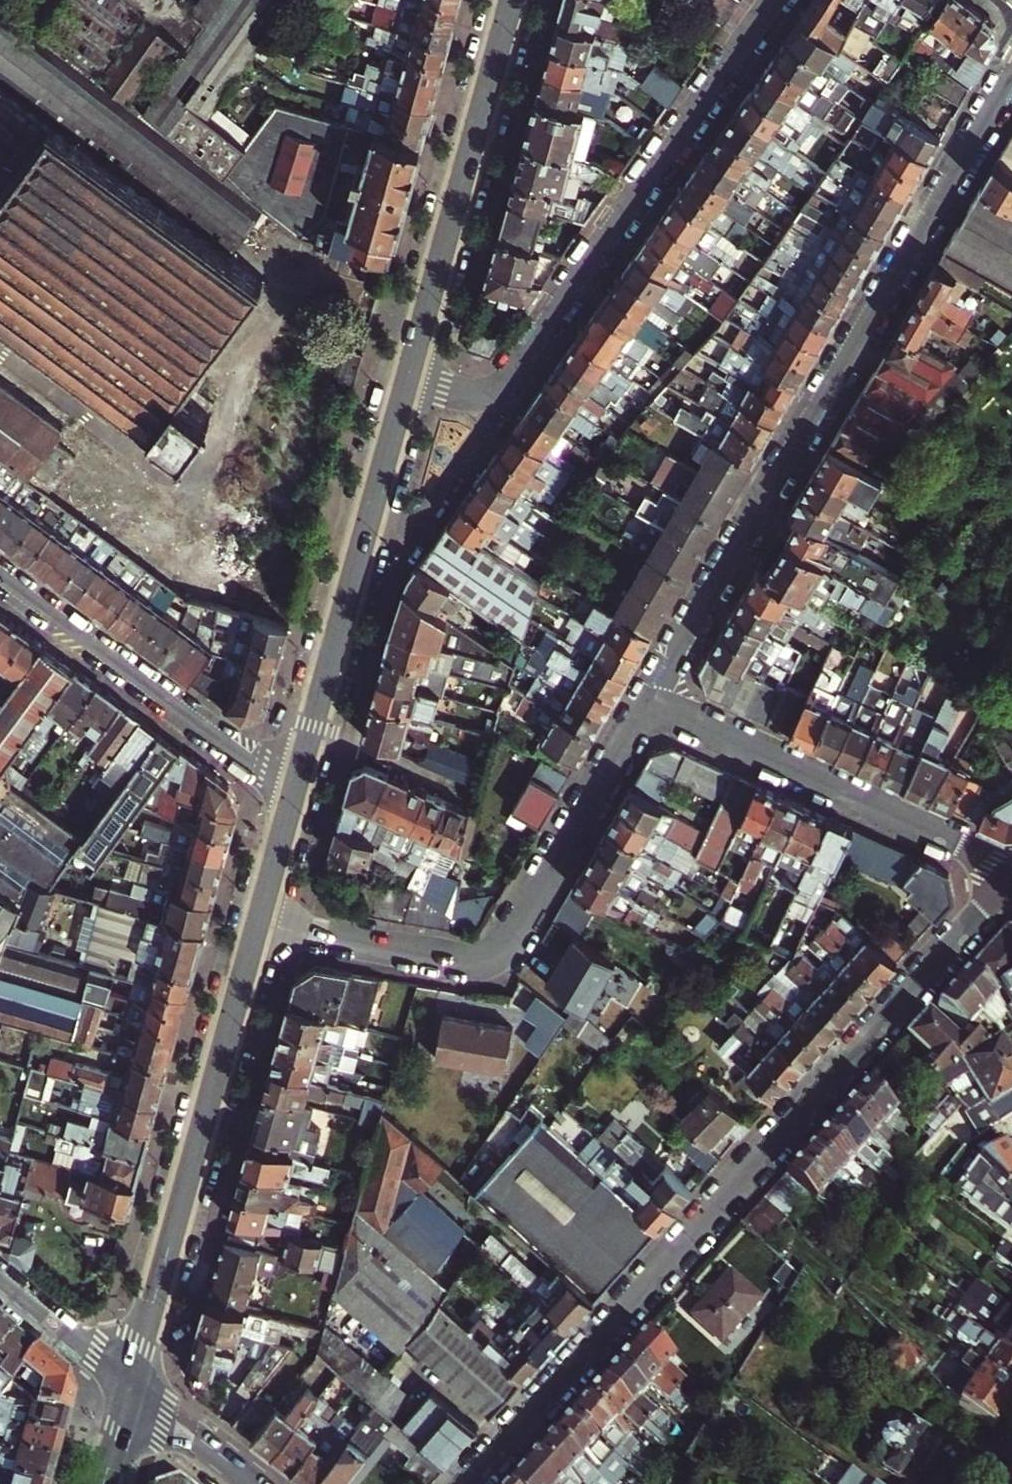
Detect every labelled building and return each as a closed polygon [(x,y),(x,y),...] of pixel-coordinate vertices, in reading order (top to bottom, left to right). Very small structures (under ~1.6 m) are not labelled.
[(140,109),(202,22),(188,8),(179,0),(65,0),(42,34),(140,109)] [(202,22),(140,109),(169,133),(190,107),(209,121),(229,91),(290,5),(336,27),(341,19),(355,0),(218,0),(202,22)] [(188,8),(202,22),(218,0),(194,0),(188,8)] [(364,2),(355,0),(341,19),(347,21),(364,2)] [(454,24),(459,5),(440,0),(390,0),(388,8),(454,24)] [(604,0),(563,0),(556,24),(628,44),(632,31),(633,27),(599,17),(604,0)] [(695,5),(724,24),(741,0),(688,0),(695,5)] [(801,17),(837,44),(853,18),(833,4),(835,0),(813,0),(801,17)] [(833,4),(853,18),(860,5),(856,3),(851,0),(835,0),(833,4)] [(860,5),(853,18),(837,44),(856,59),(878,75),(893,53),(873,39),(880,27),(868,20),(874,11),(878,14),(882,9),(889,13),(897,0),(864,0),(860,5)] [(889,13),(880,27),(873,39),(893,53),(930,0),(897,0),(889,13)] [(966,0),(943,0),(913,43),(926,54),(968,2),(966,0)] [(968,2),(926,54),(941,66),(985,16),(968,2)] [(185,453),(213,418),(181,394),(264,284),(225,255),(261,205),(225,177),(248,148),(209,121),(190,107),(169,133),(140,109),(42,34),(0,3),(0,312),(185,453)] [(710,45),(724,24),(695,5),(681,25),(710,45)] [(449,43),(454,24),(388,8),(382,6),(380,14),(385,15),(382,28),(449,43)] [(995,24),(985,16),(941,66),(939,68),(970,87),(998,39),(995,24)] [(837,44),(801,17),(785,39),(837,76),(842,79),(856,59),(837,44)] [(623,68),(631,74),(642,82),(649,73),(632,61),(628,66),(620,60),(625,55),(628,44),(556,24),(550,48),(623,68)] [(443,62),(449,43),(382,28),(378,40),(362,37),(360,43),(377,47),(443,62)] [(785,39),(774,56),(819,88),(824,81),(831,86),(837,76),(785,39)] [(443,62),(377,47),(375,53),(388,56),(385,68),(372,65),(369,77),(354,73),(353,78),(347,77),(345,83),(367,89),(432,106),(443,62)] [(629,76),(631,74),(623,68),(550,48),(543,73),(614,92),(622,76),(629,76)] [(762,74),(793,96),(823,117),(840,129),(852,112),(843,105),(836,114),(821,103),(827,94),(826,93),(819,88),(774,56),(762,74)] [(642,82),(670,102),(684,82),(656,62),(649,73),(642,82)] [(939,68),(934,78),(930,85),(961,103),(970,87),(939,68)] [(617,92),(614,92),(543,73),(536,100),(588,114),(593,115),(599,95),(618,100),(620,95),(617,92)] [(788,104),(793,96),(762,74),(749,91),(806,131),(813,122),(788,104)] [(929,74),(925,81),(930,85),(934,78),(929,74)] [(924,80),(919,76),(916,81),(920,85),(924,80)] [(826,93),(831,86),(824,81),(819,88),(826,93)] [(852,112),(864,95),(855,88),(843,105),(852,112)] [(427,125),(432,106),(367,89),(363,101),(353,99),(351,106),(362,108),(427,125)] [(269,119),(229,91),(209,121),(248,148),(269,119)] [(737,109),(769,131),(774,122),(804,143),(799,152),(816,164),(835,136),(818,124),(813,121),(813,122),(806,131),(749,91),(737,109)] [(940,138),(875,99),(873,101),(862,117),(880,128),(929,157),(940,138)] [(524,142),(576,157),(588,114),(536,100),(524,142)] [(341,221),(396,237),(422,144),(347,125),(278,107),(269,119),(248,148),(225,177),(261,205),(303,236),(330,219),(341,221)] [(422,144),(427,125),(362,108),(358,122),(348,120),(347,125),(422,144)] [(626,109),(616,124),(642,142),(651,129),(626,109)] [(799,152),(769,131),(737,109),(723,129),(754,151),(772,163),(811,191),(812,189),(819,179),(825,170),(816,164),(799,152)] [(835,136),(840,129),(823,117),(818,124),(835,136)] [(850,135),(919,175),(929,157),(880,128),(874,138),(855,127),(850,135)] [(749,160),(754,151),(723,129),(708,149),(762,187),(770,175),(765,172),(749,160)] [(857,165),(907,194),(919,175),(850,135),(849,135),(837,153),(857,165)] [(996,163),(1011,172),(1011,136),(996,163)] [(586,221),(603,197),(568,188),(572,174),(569,169),(571,168),(573,168),(578,165),(580,170),(590,173),(607,168),(603,165),(576,157),(524,142),(514,178),(553,189),(576,195),(573,205),(570,216),(586,221)] [(708,149),(697,166),(743,198),(769,215),(775,207),(757,194),(762,187),(708,149)] [(765,172),(772,163),(754,151),(749,160),(765,172)] [(830,163),(825,170),(897,213),(907,194),(857,165),(851,175),(830,163)] [(996,163),(983,186),(1011,203),(1011,172),(996,163)] [(743,198),(697,166),(686,181),(726,210),(775,243),(781,234),(786,227),(776,220),(769,231),(736,208),(743,198)] [(835,202),(885,232),(897,213),(825,170),(819,179),(841,192),(835,202)] [(553,189),(514,178),(509,199),(544,209),(570,216),(573,205),(550,199),(553,189)] [(674,198),(718,228),(725,233),(729,226),(720,219),(726,210),(686,181),(674,198)] [(983,186),(945,251),(973,269),(1011,293),(1011,203),(983,186)] [(830,212),(835,202),(812,189),(811,191),(806,198),(830,212)] [(674,198),(662,216),(705,247),(720,257),(728,263),(734,255),(728,250),(711,238),(718,228),(674,198)] [(800,207),(875,250),(885,232),(835,202),(830,212),(806,198),(800,207)] [(537,230),(544,209),(509,199),(498,239),(562,255),(573,241),(537,230)] [(813,240),(863,269),(875,250),(800,207),(797,211),(793,216),(819,231),(813,240)] [(705,247),(662,216),(648,235),(683,259),(706,276),(713,266),(720,257),(705,247)] [(322,227),(318,241),(389,261),(396,237),(341,221),(339,227),(344,228),(343,232),(322,227)] [(735,240),(725,233),(718,228),(711,238),(728,250),(735,240)] [(852,288),(863,269),(813,240),(808,250),(781,234),(775,243),(852,288)] [(634,255),(669,279),(685,289),(691,279),(704,288),(711,279),(706,276),(683,259),(648,235),(634,255)] [(498,239),(490,268),(544,282),(562,255),(498,239)] [(841,307),(852,288),(775,243),(769,252),(797,270),(792,278),(841,307)] [(945,251),(937,264),(961,278),(966,281),(973,269),(945,251)] [(634,255),(622,272),(672,307),(685,289),(669,279),(634,255)] [(756,255),(743,273),(751,279),(757,270),(763,261),(763,260),(756,255)] [(961,278),(937,264),(917,298),(966,326),(975,312),(950,298),(961,278)] [(544,282),(490,268),(484,289),(521,299),(519,304),(527,306),(544,282)] [(751,279),(831,326),(841,307),(792,278),(787,288),(757,270),(751,279)] [(672,307),(622,272),(610,290),(644,314),(650,306),(675,323),(682,313),(672,307)] [(763,310),(819,345),(831,326),(751,279),(746,286),(769,300),(763,310)] [(598,307),(649,342),(651,343),(656,335),(643,326),(649,317),(644,314),(610,290),(598,307)] [(748,295),(742,291),(739,296),(744,299),(745,300),(748,295)] [(739,296),(738,298),(735,302),(741,305),(744,299),(739,296)] [(966,326),(917,298),(898,330),(917,342),(925,329),(930,332),(934,325),(958,340),(966,326)] [(732,319),(741,305),(735,302),(726,315),(732,319)] [(587,323),(638,359),(649,342),(598,307),(587,323)] [(748,328),(809,364),(819,345),(763,310),(759,308),(748,328)] [(726,315),(722,321),(728,324),(732,319),(726,315)] [(627,373),(638,359),(587,323),(576,338),(627,373)] [(366,347),(371,328),(360,325),(355,344),(366,347)] [(744,326),(732,345),(798,383),(809,364),(748,328),(744,326)] [(504,338),(473,329),(468,348),(492,356),(504,338)] [(917,342),(898,330),(829,449),(863,469),(897,432),(912,446),(971,378),(956,368),(955,364),(947,359),(928,348),(917,342)] [(728,351),(720,364),(752,383),(786,403),(798,383),(732,345),(713,333),(708,338),(728,351)] [(936,335),(928,348),(947,359),(955,345),(936,335)] [(565,353),(612,386),(617,379),(626,385),(633,377),(627,373),(576,338),(565,353)] [(554,369),(607,405),(612,399),(616,402),(623,393),(622,392),(612,386),(565,353),(554,369)] [(682,365),(675,360),(661,375),(668,379),(674,373),(681,366),(682,365)] [(601,414),(607,405),(554,369),(543,385),(576,408),(581,400),(601,414)] [(786,403),(752,383),(748,389),(713,369),(706,381),(719,388),(775,421),(786,403)] [(666,382),(675,387),(684,392),(690,383),(674,373),(668,379),(666,382)] [(661,375),(660,374),(648,387),(655,393),(666,382),(668,379),(661,375)] [(617,379),(612,386),(622,392),(626,385),(617,379)] [(62,427),(0,380),(0,455),(4,458),(20,470),(25,473),(62,427)] [(666,382),(655,393),(648,400),(664,410),(675,387),(666,382)] [(543,385),(527,407),(560,431),(571,414),(588,426),(593,419),(576,408),(543,385)] [(655,393),(648,387),(641,396),(646,402),(648,400),(655,393)] [(775,421),(719,388),(712,401),(706,398),(703,403),(707,406),(764,439),(775,421)] [(581,400),(576,408),(593,419),(596,421),(601,414),(581,400)] [(702,432),(751,461),(764,439),(707,406),(701,416),(691,410),(688,414),(679,408),(675,416),(702,432)] [(512,429),(562,465),(567,457),(558,451),(568,436),(560,431),(527,407),(512,429)] [(497,451),(545,483),(559,492),(564,486),(555,480),(565,467),(562,465),(512,429),(497,451)] [(698,467),(735,489),(751,461),(702,432),(694,447),(706,454),(698,467)] [(670,449),(654,479),(679,491),(694,461),(670,449)] [(829,449),(817,469),(871,503),(877,492),(858,481),(865,470),(863,469),(829,449)] [(486,467),(533,499),(545,483),(497,451),(486,467)] [(0,464),(0,487),(5,491),(20,470),(4,458),(0,464)] [(474,483),(521,516),(525,518),(530,512),(540,518),(546,508),(533,499),(486,467),(474,483)] [(718,518),(735,489),(698,467),(681,497),(718,518)] [(871,503),(817,469),(804,491),(841,513),(846,503),(865,513),(871,503)] [(0,497),(0,530),(36,482),(25,473),(20,470),(5,491),(0,497)] [(877,492),(883,481),(880,479),(865,470),(858,481),(877,492)] [(36,482),(0,530),(0,537),(13,546),(36,515),(47,501),(52,494),(36,482)] [(474,483),(462,501),(509,533),(517,522),(521,516),(474,483)] [(871,531),(841,513),(804,491),(791,513),(800,519),(857,551),(862,542),(864,543),(867,537),(871,531)] [(68,506),(52,494),(47,501),(63,513),(68,506)] [(664,526),(702,548),(718,518),(681,497),(664,526)] [(509,533),(462,501),(418,564),(465,597),(515,632),(523,638),(525,632),(530,616),(538,590),(552,563),(528,547),(519,541),(515,547),(519,551),(512,562),(499,554),(512,535),(509,533)] [(84,518),(68,506),(63,513),(71,518),(60,532),(52,527),(29,558),(45,570),(69,538),(79,524),(84,518)] [(13,546),(29,558),(52,527),(36,515),(13,546)] [(567,523),(560,517),(550,536),(558,542),(567,523)] [(100,530),(84,518),(79,524),(87,530),(95,536),(100,530)] [(787,540),(887,599),(893,590),(901,577),(857,551),(800,519),(787,540)] [(536,536),(517,522),(509,533),(512,535),(519,541),(528,547),(536,536)] [(686,574),(702,548),(664,526),(649,552),(686,574)] [(95,536),(87,530),(76,544),(85,550),(95,536)] [(117,542),(100,530),(95,536),(112,549),(117,542)] [(871,531),(867,537),(910,562),(914,556),(871,531)] [(519,541),(512,535),(499,554),(512,562),(519,551),(515,547),(519,541)] [(45,570),(61,582),(85,550),(76,544),(69,538),(45,570)] [(787,540),(767,575),(830,611),(840,593),(887,620),(896,604),(887,599),(787,540)] [(117,542),(112,549),(128,560),(132,554),(117,542)] [(85,550),(61,582),(77,594),(101,562),(85,550)] [(669,603),(686,574),(649,552),(632,581),(669,603)] [(132,554),(128,560),(144,572),(149,566),(132,554)] [(128,560),(118,574),(134,585),(144,572),(128,560)] [(118,574),(101,562),(77,594),(93,606),(118,574)] [(465,597),(418,564),(410,575),(406,586),(459,624),(465,616),(456,610),(465,597)] [(109,618),(125,630),(165,578),(149,566),(144,572),(134,585),(109,618)] [(830,611),(767,575),(758,569),(745,591),(802,624),(814,632),(832,641),(837,633),(838,631),(833,628),(839,616),(830,611)] [(93,606),(109,618),(134,585),(118,574),(93,606)] [(141,642),(165,610),(175,597),(181,590),(165,578),(125,630),(141,642)] [(632,581),(615,610),(652,632),(669,603),(632,581)] [(406,586),(391,631),(487,657),(488,644),(459,624),(406,586)] [(181,590),(175,597),(188,606),(188,604),(191,598),(181,590)] [(802,624),(745,591),(734,611),(786,641),(802,650),(823,663),(833,642),(832,641),(814,632),(808,644),(790,633),(794,626),(799,629),(802,624)] [(188,604),(208,610),(211,602),(192,597),(191,598),(188,604)] [(652,632),(615,610),(596,599),(585,618),(641,651),(652,632)] [(208,610),(224,614),(225,606),(211,602),(208,610)] [(231,632),(284,646),(290,624),(225,606),(224,614),(222,619),(232,621),(229,631),(231,632)] [(181,621),(157,654),(173,666),(199,632),(203,622),(203,621),(186,609),(181,621)] [(141,642),(157,654),(181,621),(165,610),(141,642)] [(12,620),(0,611),(0,635),(12,620)] [(734,611),(722,630),(775,660),(786,641),(734,611)] [(580,615),(566,637),(628,673),(641,651),(585,618),(580,615)] [(28,632),(12,620),(0,635),(0,668),(28,632)] [(199,632),(173,666),(190,679),(202,663),(212,650),(216,644),(217,640),(220,629),(220,627),(203,622),(199,632)] [(711,649),(725,658),(737,664),(748,670),(760,677),(764,679),(775,660),(722,630),(711,649)] [(487,657),(391,631),(385,652),(451,669),(498,682),(506,685),(508,681),(514,663),(501,653),(488,644),(487,657)] [(11,687),(44,644),(28,632),(0,668),(0,678),(11,687)] [(278,668),(284,646),(231,632),(229,638),(234,639),(233,644),(217,640),(216,644),(212,650),(228,654),(278,668)] [(515,632),(501,653),(514,663),(515,659),(519,650),(523,639),(523,638),(515,632)] [(554,657),(616,693),(628,673),(566,637),(560,633),(552,647),(525,632),(523,638),(523,639),(554,657)] [(832,641),(833,642),(844,649),(855,655),(859,646),(837,633),(832,641)] [(791,732),(814,743),(837,692),(826,687),(844,649),(833,642),(823,663),(809,693),(791,732)] [(19,903),(29,879),(49,885),(72,854),(69,852),(75,844),(80,837),(81,835),(18,789),(27,778),(8,764),(7,758),(19,743),(76,668),(44,644),(11,687),(4,697),(0,694),(0,892),(19,903)] [(725,658),(711,649),(699,669),(707,693),(725,658)] [(544,676),(606,712),(616,693),(554,657),(549,666),(543,662),(542,664),(519,650),(515,659),(524,664),(537,672),(540,668),(547,672),(544,676)] [(385,652),(378,677),(441,693),(459,698),(461,692),(446,688),(451,669),(385,652)] [(278,668),(228,654),(224,670),(217,668),(216,674),(272,691),(278,668)] [(725,658),(707,693),(719,699),(737,664),(725,658)] [(515,659),(514,663),(508,681),(516,686),(524,664),(515,659)] [(792,671),(794,666),(789,662),(786,667),(792,671)] [(267,710),(272,691),(216,674),(202,663),(190,679),(242,718),(267,710)] [(837,692),(814,743),(837,754),(861,701),(869,686),(876,669),(865,663),(850,694),(839,689),(837,692)] [(737,664),(719,699),(731,705),(748,670),(737,664)] [(792,671),(786,667),(783,673),(789,676),(792,671)] [(57,712),(69,722),(98,685),(76,668),(19,743),(32,752),(48,732),(47,725),(57,712)] [(537,672),(544,676),(547,672),(540,668),(537,672)] [(748,670),(731,705),(743,710),(760,677),(748,670)] [(595,731),(606,712),(544,676),(539,686),(552,694),(547,703),(558,710),(595,731)] [(372,701),(413,712),(464,725),(468,712),(438,704),(441,693),(378,677),(372,701)] [(764,679),(760,677),(743,710),(756,716),(771,684),(764,679)] [(859,764),(882,775),(922,690),(899,680),(891,696),(859,764)] [(783,690),(767,722),(791,732),(809,693),(787,681),(783,690)] [(498,709),(506,685),(498,682),(491,707),(498,709)] [(783,690),(771,684),(756,716),(767,722),(783,690)] [(90,743),(122,703),(98,685),(69,722),(67,725),(90,743)] [(539,686),(533,695),(547,703),(552,694),(539,686)] [(872,706),(879,691),(869,686),(861,701),(872,706)] [(882,775),(904,786),(944,701),(945,699),(923,689),(922,690),(882,775)] [(997,689),(980,713),(983,718),(985,721),(1002,698),(997,689)] [(861,701),(837,754),(859,764),(891,696),(879,691),(872,706),(861,701)] [(372,701),(366,721),(406,732),(407,733),(413,712),(372,701)] [(904,786),(928,797),(952,759),(933,750),(938,748),(942,741),(944,742),(960,709),(944,701),(904,786)] [(114,753),(142,717),(122,703),(90,743),(78,760),(83,764),(90,756),(104,767),(114,753)] [(595,731),(558,710),(543,736),(553,742),(580,757),(595,731)] [(161,732),(142,717),(114,753),(134,768),(161,732)] [(366,721),(363,734),(401,751),(406,732),(366,721)] [(182,747),(161,732),(134,768),(82,836),(81,835),(80,837),(102,854),(108,845),(115,837),(123,825),(127,820),(151,788),(157,780),(167,767),(182,747)] [(415,742),(428,746),(430,739),(417,735),(415,742)] [(430,739),(428,746),(426,754),(416,758),(478,786),(486,760),(430,739)] [(553,742),(545,757),(571,772),(580,757),(553,742)] [(1001,748),(1011,767),(1011,742),(1001,748)] [(651,753),(644,765),(670,780),(671,778),(685,750),(676,746),(651,753)] [(182,747),(167,767),(182,776),(188,761),(192,754),(182,747)] [(688,751),(685,750),(671,778),(674,779),(688,751)] [(674,779),(687,784),(699,757),(688,751),(674,779)] [(952,759),(928,797),(951,808),(968,774),(970,769),(966,767),(969,759),(956,753),(952,759)] [(176,794),(238,813),(239,808),(229,782),(192,754),(188,761),(182,776),(176,794)] [(687,784),(699,789),(711,762),(699,757),(687,784)] [(710,794),(722,767),(711,762),(699,789),(710,794)] [(367,822),(372,810),(389,773),(367,764),(353,771),(338,826),(349,831),(352,824),(355,817),(367,822)] [(644,765),(638,776),(664,791),(670,780),(644,765)] [(735,773),(722,767),(710,794),(723,800),(735,773)] [(389,773),(372,810),(392,819),(409,782),(389,773)] [(722,859),(730,844),(758,783),(735,773),(723,800),(708,832),(697,855),(718,868),(722,859)] [(968,774),(951,808),(967,816),(981,786),(983,781),(968,774)] [(638,776),(631,787),(657,802),(664,791),(638,776)] [(967,816),(1007,834),(1011,834),(1011,776),(994,791),(982,785),(981,786),(967,816)] [(166,799),(172,791),(157,780),(151,788),(166,799)] [(392,819),(411,828),(428,790),(409,782),(392,819)] [(758,783),(730,844),(753,855),(780,794),(758,783)] [(631,787),(620,807),(676,839),(687,820),(657,802),(631,787)] [(419,862),(448,799),(428,790),(411,828),(419,831),(408,856),(419,862)] [(176,817),(232,834),(238,813),(176,794),(175,794),(171,805),(164,803),(162,813),(176,817)] [(777,858),(803,804),(780,794),(753,855),(745,872),(741,880),(740,884),(750,889),(766,858),(775,863),(777,858)] [(417,887),(420,890),(433,863),(435,863),(444,843),(462,851),(470,809),(448,799),(419,862),(413,875),(410,881),(417,887)] [(797,889),(830,817),(803,804),(777,858),(792,866),(785,883),(797,889)] [(620,807),(608,826),(671,863),(682,843),(676,839),(620,807)] [(226,855),(232,834),(176,817),(173,829),(155,823),(153,828),(127,820),(123,825),(152,833),(226,855)] [(853,827),(830,817),(797,889),(793,899),(788,910),(797,914),(802,903),(800,900),(805,890),(812,893),(820,877),(828,881),(830,877),(840,856),(853,827)] [(352,824),(349,831),(361,836),(364,829),(352,824)] [(364,829),(361,836),(381,845),(386,833),(366,824),(364,829)] [(361,836),(349,831),(338,826),(327,865),(357,877),(360,860),(367,862),(371,854),(394,866),(413,875),(419,862),(408,856),(405,855),(400,853),(381,845),(361,836)] [(671,863),(608,826),(598,843),(648,872),(653,865),(665,872),(671,863)] [(852,862),(866,833),(853,827),(840,856),(850,861),(852,862)] [(220,878),(226,855),(152,833),(148,846),(115,837),(108,845),(134,852),(220,878)] [(879,839),(866,833),(852,862),(866,868),(879,839)] [(75,844),(97,860),(101,855),(102,854),(80,837),(75,844)] [(891,845),(879,839),(866,868),(878,873),(891,845)] [(648,872),(598,843),(585,866),(647,902),(660,880),(648,872)] [(904,851),(891,845),(878,873),(891,879),(904,851)] [(904,851),(891,879),(902,884),(906,878),(922,859),(904,851)] [(214,899),(220,878),(134,852),(130,866),(142,869),(140,878),(161,884),(214,899)] [(94,865),(109,869),(112,859),(101,855),(97,860),(94,865)] [(840,882),(850,861),(840,856),(830,877),(840,882)] [(745,872),(722,859),(718,868),(741,880),(745,872)] [(950,872),(922,859),(906,878),(914,885),(909,890),(924,904),(909,921),(922,933),(954,897),(950,872)] [(660,880),(665,872),(653,865),(648,872),(660,880)] [(647,902),(585,866),(574,885),(600,900),(649,929),(652,922),(643,917),(651,904),(647,902)] [(914,885),(906,878),(902,884),(909,890),(914,885)] [(19,903),(4,939),(90,964),(115,971),(117,965),(121,951),(141,957),(194,973),(206,929),(119,905),(49,885),(29,879),(19,903)] [(376,915),(385,885),(370,882),(361,912),(376,915)] [(123,890),(119,905),(206,929),(214,899),(161,884),(159,890),(150,888),(148,895),(141,893),(140,895),(123,890)] [(771,945),(788,910),(793,899),(765,884),(752,911),(744,927),(743,930),(771,945)] [(400,888),(385,885),(376,915),(390,917),(400,888)] [(574,885),(567,897),(594,912),(600,900),(574,885)] [(416,891),(407,920),(420,923),(429,897),(420,890),(417,887),(416,891)] [(390,917),(407,920),(416,891),(400,888),(390,917)] [(0,892),(0,950),(4,939),(19,903),(0,892)] [(429,897),(420,923),(453,929),(455,919),(429,897)] [(594,912),(567,897),(561,908),(587,924),(594,912)] [(752,911),(732,901),(724,917),(742,926),(744,927),(752,911)] [(643,917),(652,922),(660,909),(651,904),(643,917)] [(587,924),(561,908),(554,919),(575,934),(579,937),(587,924)] [(881,945),(845,912),(838,919),(835,916),(825,927),(882,977),(898,960),(881,945)] [(724,917),(719,922),(738,932),(742,926),(724,917)] [(1008,926),(999,937),(1011,948),(1011,927),(1008,926)] [(826,958),(867,994),(882,977),(825,927),(810,943),(826,958)] [(892,933),(881,945),(898,960),(908,948),(892,933)] [(579,937),(575,934),(545,977),(575,1004),(583,1012),(616,963),(579,937)] [(1011,964),(1011,948),(999,937),(989,947),(1010,966),(1011,964)] [(69,1037),(90,964),(4,939),(0,950),(0,1018),(69,1037)] [(989,947),(980,958),(1004,981),(1011,976),(1011,967),(1010,966),(989,947)] [(797,948),(793,958),(852,1011),(867,994),(826,958),(818,966),(797,948)] [(852,1011),(793,958),(790,955),(775,971),(837,1028),(852,1011)] [(141,957),(136,977),(189,992),(194,973),(141,957)] [(980,958),(970,969),(992,989),(1004,981),(980,958)] [(110,990),(112,983),(115,971),(90,964),(69,1037),(92,1043),(98,1025),(104,1007),(110,990)] [(289,1004),(362,1025),(369,1027),(381,977),(317,965),(296,978),(289,1004)] [(970,969),(955,986),(992,1020),(996,1023),(1007,1009),(997,993),(992,989),(970,969)] [(837,1028),(775,971),(758,988),(764,993),(822,1045),(837,1028)] [(1004,981),(992,989),(997,993),(1007,1009),(1011,1005),(1008,999),(1011,996),(1011,976),(1004,981)] [(189,992),(136,977),(131,996),(184,1010),(189,992)] [(119,985),(112,983),(110,990),(117,992),(119,985)] [(992,1020),(955,986),(939,1003),(970,1031),(977,1037),(992,1020)] [(184,1010),(131,996),(117,992),(110,990),(104,1007),(178,1029),(184,1010)] [(806,1062),(822,1045),(764,993),(748,1009),(750,1011),(765,1024),(806,1062)] [(566,1018),(546,1000),(535,1013),(555,1031),(566,1018)] [(357,1046),(362,1025),(289,1004),(283,1025),(341,1042),(339,1048),(358,1053),(360,1046),(357,1046)] [(583,1012),(575,1004),(563,1023),(603,1051),(610,1040),(583,1012)] [(173,1047),(178,1029),(104,1007),(98,1025),(173,1047)] [(791,1079),(727,1022),(711,1007),(703,1016),(726,1037),(719,1045),(755,1078),(746,1088),(767,1106),(791,1079)] [(750,1011),(743,1018),(758,1032),(765,1024),(750,1011)] [(615,1057),(639,1021),(629,1012),(607,1049),(615,1057)] [(737,1012),(727,1022),(791,1079),(806,1062),(765,1024),(758,1032),(743,1018),(737,1012)] [(516,1026),(443,1013),(436,1055),(508,1069),(516,1026)] [(960,1043),(929,1015),(919,1026),(963,1065),(990,1048),(984,1042),(977,1037),(970,1031),(960,1043)] [(169,1065),(173,1047),(98,1025),(92,1043),(130,1054),(169,1065)] [(341,1042),(283,1025),(277,1047),(328,1061),(327,1063),(335,1065),(339,1048),(341,1042)] [(1000,1032),(1004,1039),(1011,1034),(1011,1025),(1000,1032)] [(933,1084),(963,1065),(919,1026),(908,1038),(932,1060),(909,1085),(938,1110),(948,1098),(933,1084)] [(990,1048),(999,1042),(1004,1039),(1000,1032),(984,1042),(990,1048)] [(935,1136),(959,1108),(951,1101),(988,1078),(1011,1063),(1011,1062),(999,1042),(990,1048),(963,1065),(933,1084),(948,1098),(938,1110),(921,1130),(925,1133),(928,1130),(935,1136)] [(328,1061),(277,1047),(272,1067),(323,1082),(327,1063),(328,1061)] [(50,1071),(119,1091),(158,1102),(169,1065),(130,1054),(125,1070),(109,1066),(107,1072),(50,1055),(45,1070),(50,1071)] [(988,1078),(951,1101),(959,1108),(967,1117),(980,1137),(993,1129),(1011,1117),(1011,1063),(988,1078)] [(45,1070),(31,1066),(25,1092),(42,1097),(50,1071),(45,1070)] [(323,1082),(272,1067),(264,1094),(303,1103),(305,1094),(322,1099),(329,1096),(346,1100),(345,1101),(365,1107),(368,1094),(323,1082)] [(741,1136),(751,1125),(707,1084),(690,1103),(695,1107),(683,1121),(694,1132),(709,1146),(729,1125),(741,1136)] [(897,1111),(867,1084),(854,1098),(884,1125),(898,1138),(904,1130),(891,1118),(897,1111)] [(158,1102),(119,1091),(115,1106),(90,1099),(87,1109),(112,1116),(151,1127),(158,1102)] [(250,1144),(308,1160),(316,1129),(303,1125),(308,1105),(303,1103),(264,1094),(250,1144)] [(854,1098),(841,1113),(871,1140),(888,1156),(893,1160),(898,1155),(906,1146),(898,1138),(891,1146),(877,1133),(884,1125),(854,1098)] [(479,1195),(462,1179),(432,1151),(386,1108),(360,1200),(359,1207),(388,1233),(394,1224),(442,1271),(436,1277),(450,1290),(457,1278),(464,1267),(479,1242),(534,1291),(572,1325),(595,1299),(560,1268),(552,1278),(543,1270),(540,1274),(488,1227),(498,1212),(479,1195)] [(841,1113),(827,1128),(857,1155),(871,1168),(875,1171),(879,1166),(875,1163),(878,1160),(864,1148),(871,1140),(841,1113)] [(58,1133),(143,1156),(151,1127),(112,1116),(109,1128),(69,1117),(67,1123),(62,1121),(61,1126),(50,1123),(49,1130),(58,1133)] [(592,1128),(605,1140),(679,1206),(701,1181),(693,1174),(686,1182),(666,1163),(661,1168),(637,1146),(642,1141),(615,1117),(607,1126),(599,1119),(592,1128)] [(993,1129),(1003,1145),(1011,1140),(1006,1133),(1011,1129),(1011,1117),(993,1129)] [(498,1212),(560,1268),(595,1299),(661,1225),(588,1159),(545,1120),(479,1195),(498,1212)] [(904,1130),(898,1138),(906,1146),(919,1131),(911,1123),(904,1130)] [(827,1128),(814,1143),(843,1170),(857,1183),(867,1191),(880,1176),(875,1171),(871,1168),(865,1175),(851,1163),(857,1155),(827,1128)] [(1006,1133),(1011,1140),(1003,1145),(1005,1148),(1007,1147),(1009,1150),(1011,1151),(1011,1129),(1006,1133)] [(8,1156),(9,1150),(13,1135),(0,1131),(0,1185),(8,1156)] [(709,1146),(694,1132),(682,1146),(709,1172),(721,1157),(709,1146)] [(136,1184),(143,1156),(58,1133),(55,1146),(86,1155),(82,1169),(136,1184)] [(588,1159),(661,1225),(679,1206),(605,1140),(588,1159)] [(814,1143),(800,1158),(830,1185),(845,1198),(854,1206),(867,1191),(857,1183),(852,1189),(838,1177),(843,1170),(814,1143)] [(308,1160),(250,1144),(244,1168),(289,1180),(292,1171),(328,1181),(332,1167),(308,1160)] [(1005,1148),(1003,1145),(979,1160),(991,1170),(1008,1185),(1011,1182),(1011,1159),(1005,1148)] [(12,1234),(24,1192),(14,1189),(22,1160),(8,1156),(0,1185),(0,1215),(3,1216),(0,1228),(0,1231),(12,1234)] [(41,1186),(128,1210),(136,1184),(82,1169),(33,1156),(24,1192),(38,1195),(41,1186)] [(888,1156),(879,1166),(875,1171),(880,1176),(893,1160),(888,1156)] [(800,1158),(787,1173),(810,1194),(817,1200),(830,1185),(800,1158)] [(988,1175),(991,1170),(979,1160),(956,1191),(1011,1232),(1011,1208),(1003,1201),(1007,1196),(1003,1191),(998,1198),(981,1184),(988,1175)] [(244,1168),(237,1193),(302,1210),(304,1202),(302,1196),(305,1185),(289,1180),(244,1168)] [(1008,1185),(991,1170),(988,1175),(1003,1191),(1007,1186),(1008,1185)] [(787,1173),(776,1185),(799,1206),(810,1194),(787,1173)] [(998,1198),(1003,1191),(988,1175),(981,1184),(998,1198)] [(776,1185),(768,1195),(791,1216),(799,1206),(776,1185)] [(302,1210),(237,1193),(230,1216),(289,1232),(304,1236),(310,1212),(302,1210)] [(360,1200),(333,1193),(327,1217),(354,1224),(359,1207),(360,1200)] [(768,1195),(765,1199),(788,1219),(791,1216),(768,1195)] [(1011,1208),(1011,1200),(1007,1196),(1003,1201),(1011,1208)] [(788,1219),(765,1199),(762,1202),(785,1222),(788,1219)] [(785,1222),(762,1202),(752,1212),(775,1233),(785,1222)] [(527,1375),(464,1318),(443,1300),(450,1290),(436,1277),(388,1233),(359,1207),(354,1224),(348,1248),(342,1270),(335,1290),(401,1350),(411,1340),(491,1415),(527,1375)] [(752,1212),(742,1224),(765,1244),(775,1233),(752,1212)] [(223,1241),(254,1249),(258,1233),(228,1225),(223,1241)] [(283,1256),(317,1264),(323,1241),(304,1236),(289,1232),(283,1256)] [(12,1253),(29,1267),(37,1240),(17,1234),(12,1253)] [(272,1276),(278,1254),(254,1249),(223,1241),(208,1297),(248,1308),(257,1272),(272,1276)] [(317,1264),(342,1270),(348,1248),(323,1241),(317,1264)] [(995,1265),(988,1266),(982,1273),(1011,1295),(1011,1277),(995,1265)] [(515,1314),(464,1267),(457,1278),(481,1300),(502,1319),(543,1357),(572,1325),(534,1291),(519,1308),(526,1314),(520,1322),(515,1314)] [(733,1273),(694,1316),(722,1343),(761,1300),(733,1273)] [(1004,1310),(1005,1309),(1004,1303),(974,1282),(971,1286),(962,1279),(956,1287),(1011,1327),(1011,1316),(1004,1310)] [(827,1282),(823,1287),(837,1301),(845,1289),(838,1283),(827,1282)] [(956,1287),(952,1283),(946,1292),(959,1302),(956,1306),(985,1328),(991,1328),(993,1326),(1008,1337),(998,1351),(1011,1361),(1011,1327),(956,1287)] [(201,1322),(249,1334),(258,1336),(261,1327),(264,1328),(266,1324),(303,1333),(309,1323),(248,1308),(208,1297),(201,1322)] [(481,1300),(471,1311),(478,1318),(482,1314),(496,1326),(502,1319),(481,1300)] [(471,1311),(464,1318),(527,1375),(543,1357),(502,1319),(496,1326),(482,1314),(478,1318),(471,1311)] [(945,1312),(940,1320),(960,1334),(956,1339),(973,1352),(968,1359),(1011,1392),(1011,1361),(998,1351),(945,1312)] [(449,1463),(479,1428),(445,1397),(433,1411),(386,1373),(326,1320),(318,1347),(365,1391),(376,1400),(449,1463)] [(14,1333),(0,1322),(0,1351),(14,1333)] [(201,1322),(188,1367),(201,1370),(217,1374),(223,1355),(241,1360),(249,1334),(201,1322)] [(646,1331),(631,1348),(677,1388),(684,1381),(669,1366),(676,1358),(646,1331)] [(38,1353),(14,1333),(0,1351),(0,1363),(5,1367),(0,1374),(0,1397),(6,1390),(11,1384),(38,1353)] [(292,1345),(281,1342),(249,1386),(257,1391),(258,1390),(292,1345)] [(906,1344),(903,1346),(923,1366),(925,1363),(906,1344)] [(883,1373),(891,1382),(897,1382),(902,1377),(906,1381),(910,1377),(911,1377),(923,1366),(903,1346),(892,1357),(892,1358),(884,1366),(883,1373)] [(631,1348),(617,1364),(648,1391),(652,1386),(683,1412),(692,1401),(677,1388),(631,1348)] [(1011,1407),(1011,1392),(968,1359),(958,1351),(954,1358),(955,1365),(965,1372),(947,1389),(962,1404),(996,1429),(1011,1407)] [(68,1378),(38,1353),(11,1384),(34,1402),(39,1404),(38,1410),(70,1419),(75,1400),(68,1378)] [(617,1364),(602,1380),(665,1435),(670,1429),(655,1416),(659,1412),(642,1397),(648,1391),(617,1364)] [(897,1382),(891,1382),(901,1392),(925,1368),(923,1366),(911,1377),(910,1377),(906,1381),(902,1377),(897,1382)] [(602,1380),(588,1396),(618,1423),(623,1418),(637,1430),(641,1433),(645,1429),(659,1441),(660,1440),(664,1443),(669,1438),(665,1435),(602,1380)] [(288,1413),(278,1405),(253,1438),(273,1453),(297,1420),(317,1392),(308,1385),(288,1413)] [(6,1390),(0,1397),(0,1399),(10,1402),(15,1397),(6,1390)] [(257,1391),(233,1422),(253,1438),(278,1405),(258,1390),(257,1391)] [(307,1427),(327,1399),(317,1392),(297,1420),(307,1427)] [(588,1396),(571,1415),(617,1455),(623,1448),(648,1471),(659,1459),(631,1435),(618,1423),(588,1396)] [(38,1410),(10,1402),(0,1399),(0,1425),(64,1442),(70,1419),(38,1410)] [(307,1427),(297,1420),(273,1453),(293,1469),(324,1426),(338,1408),(327,1399),(307,1427)] [(361,1420),(312,1483),(354,1483),(392,1435),(414,1453),(407,1461),(431,1482),(449,1463),(376,1400),(361,1420)] [(340,1404),(338,1408),(324,1426),(331,1431),(347,1410),(340,1404)] [(361,1420),(347,1410),(331,1431),(324,1426),(293,1469),(312,1483),(361,1420)] [(952,1425),(931,1412),(921,1427),(912,1421),(903,1435),(895,1429),(885,1432),(880,1439),(883,1449),(891,1454),(882,1468),(898,1477),(918,1446),(932,1455),(952,1425)] [(571,1415),(554,1434),(600,1473),(612,1483),(614,1483),(630,1467),(617,1455),(571,1415)] [(631,1435),(637,1430),(623,1418),(618,1423),(631,1435)] [(57,1467),(64,1442),(0,1425),(0,1451),(57,1467)] [(540,1450),(577,1483),(595,1483),(592,1482),(600,1473),(554,1434),(540,1450)] [(617,1455),(630,1467),(642,1478),(648,1471),(623,1448),(617,1455)] [(540,1450),(524,1467),(543,1483),(577,1483),(540,1450)] [(25,1483),(53,1483),(57,1467),(0,1451),(0,1477),(25,1483)] [(524,1467),(509,1483),(543,1483),(524,1467)] [(595,1483),(612,1483),(600,1473),(592,1482),(595,1483)] [(851,1473),(841,1483),(867,1483),(851,1473)] [(180,1476),(158,1483),(191,1483),(180,1476)]
